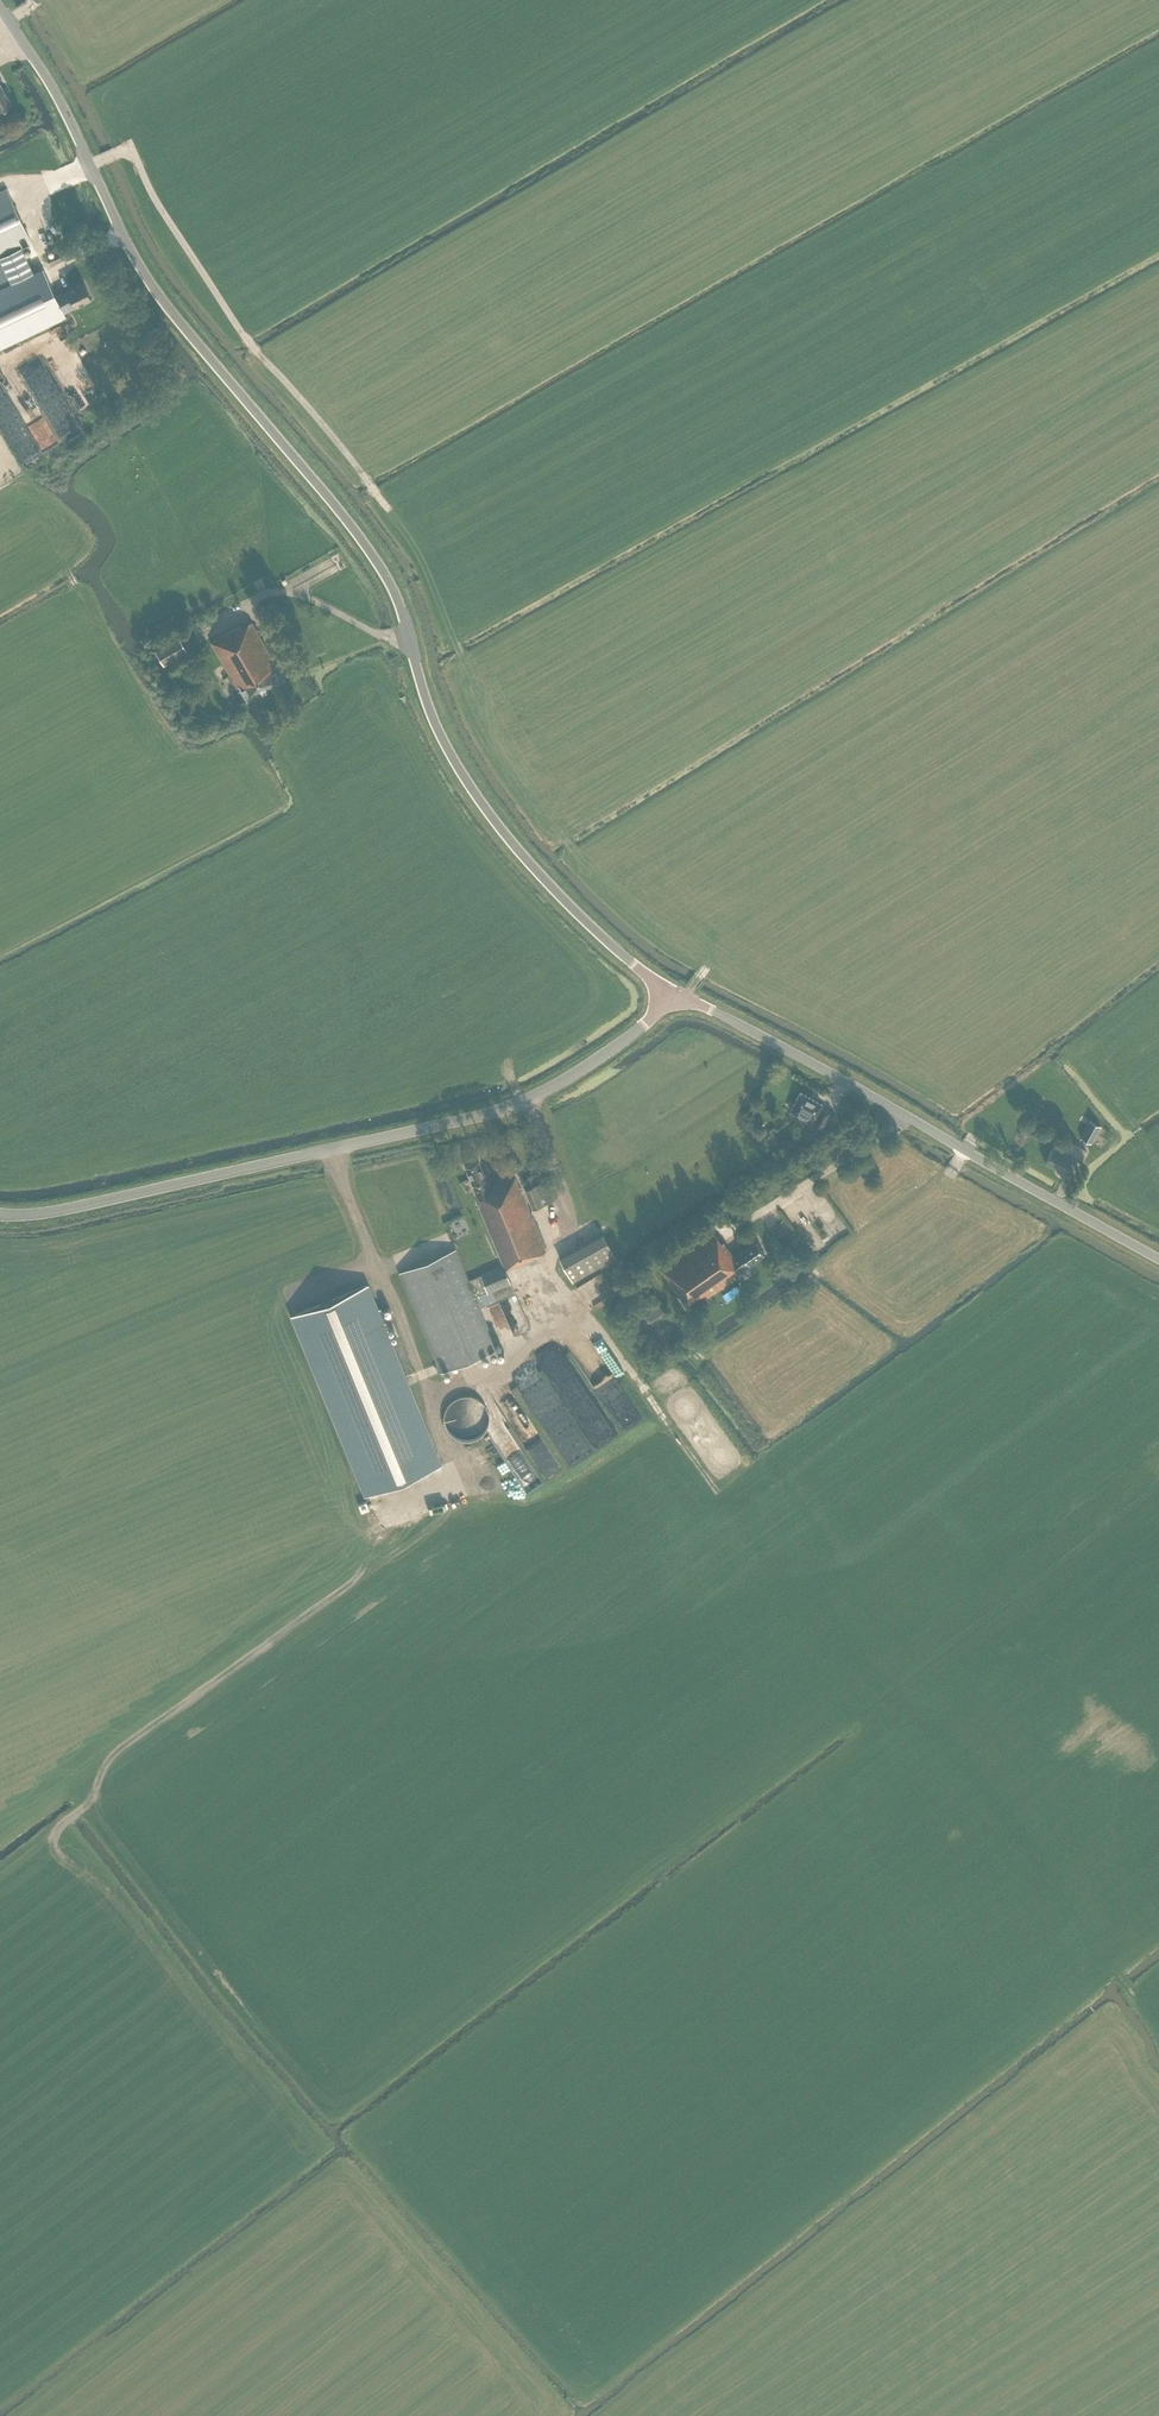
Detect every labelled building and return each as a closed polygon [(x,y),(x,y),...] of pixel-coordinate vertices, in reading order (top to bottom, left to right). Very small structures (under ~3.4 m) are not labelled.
[(0,112),(12,105),(0,84),(0,112)] [(0,192),(0,281),(11,276),(15,285),(0,292),(0,346),(65,315),(64,313),(91,299),(84,283),(56,297),(44,271),(34,276),(22,248),(32,244),(6,189),(0,192)] [(47,257),(51,267),(73,256),(69,247),(47,257)] [(84,428),(67,401),(59,406),(57,402),(46,408),(66,440),(84,428)] [(410,579),(417,576),(409,561),(402,564),(410,579)] [(412,581),(418,601),(425,599),(418,579),(412,581)] [(239,691),(245,702),(284,680),(252,623),(241,629),(239,626),(211,643),(237,688),(239,687),(241,690),(239,691)] [(156,650),(164,665),(188,652),(179,636),(156,650)] [(794,1106),(791,1112),(813,1123),(811,1126),(820,1131),(830,1111),(821,1106),(822,1104),(800,1093),(794,1106)] [(1091,1143),(1100,1126),(1090,1120),(1080,1137),(1091,1143)] [(804,1131),(799,1133),(801,1137),(806,1135),(808,1134),(811,1128),(807,1126),(804,1131)] [(781,1143),(772,1132),(765,1138),(774,1149),(781,1143)] [(1072,1158),(1080,1162),(1086,1151),(1068,1141),(1062,1152),(1053,1147),(1045,1162),(1064,1173),(1072,1158)] [(947,1162),(952,1155),(941,1148),(937,1155),(947,1162)] [(497,1350),(475,1297),(481,1294),(486,1305),(515,1293),(506,1271),(535,1259),(534,1256),(546,1251),(520,1188),(519,1188),(515,1178),(490,1188),(479,1161),(465,1166),(480,1203),(478,1204),(503,1266),(468,1280),(456,1250),(400,1273),(440,1373),(497,1350)] [(525,1190),(533,1209),(553,1201),(545,1182),(525,1190)] [(723,1243),(721,1244),(714,1233),(661,1272),(689,1311),(735,1278),(733,1275),(764,1253),(755,1241),(733,1257),(723,1243)] [(572,1282),(616,1257),(603,1234),(559,1258),(572,1282)] [(437,1461),(366,1286),(294,1315),(365,1491),(437,1461)] [(644,1310),(628,1321),(635,1332),(651,1321),(644,1310)] [(445,1423),(451,1436),(463,1443),(477,1441),(487,1432),(490,1418),(484,1405),(472,1398),(458,1400),(448,1409),(445,1423)] [(541,1481),(529,1465),(523,1470),(517,1463),(511,1467),(529,1490),(541,1481)]
